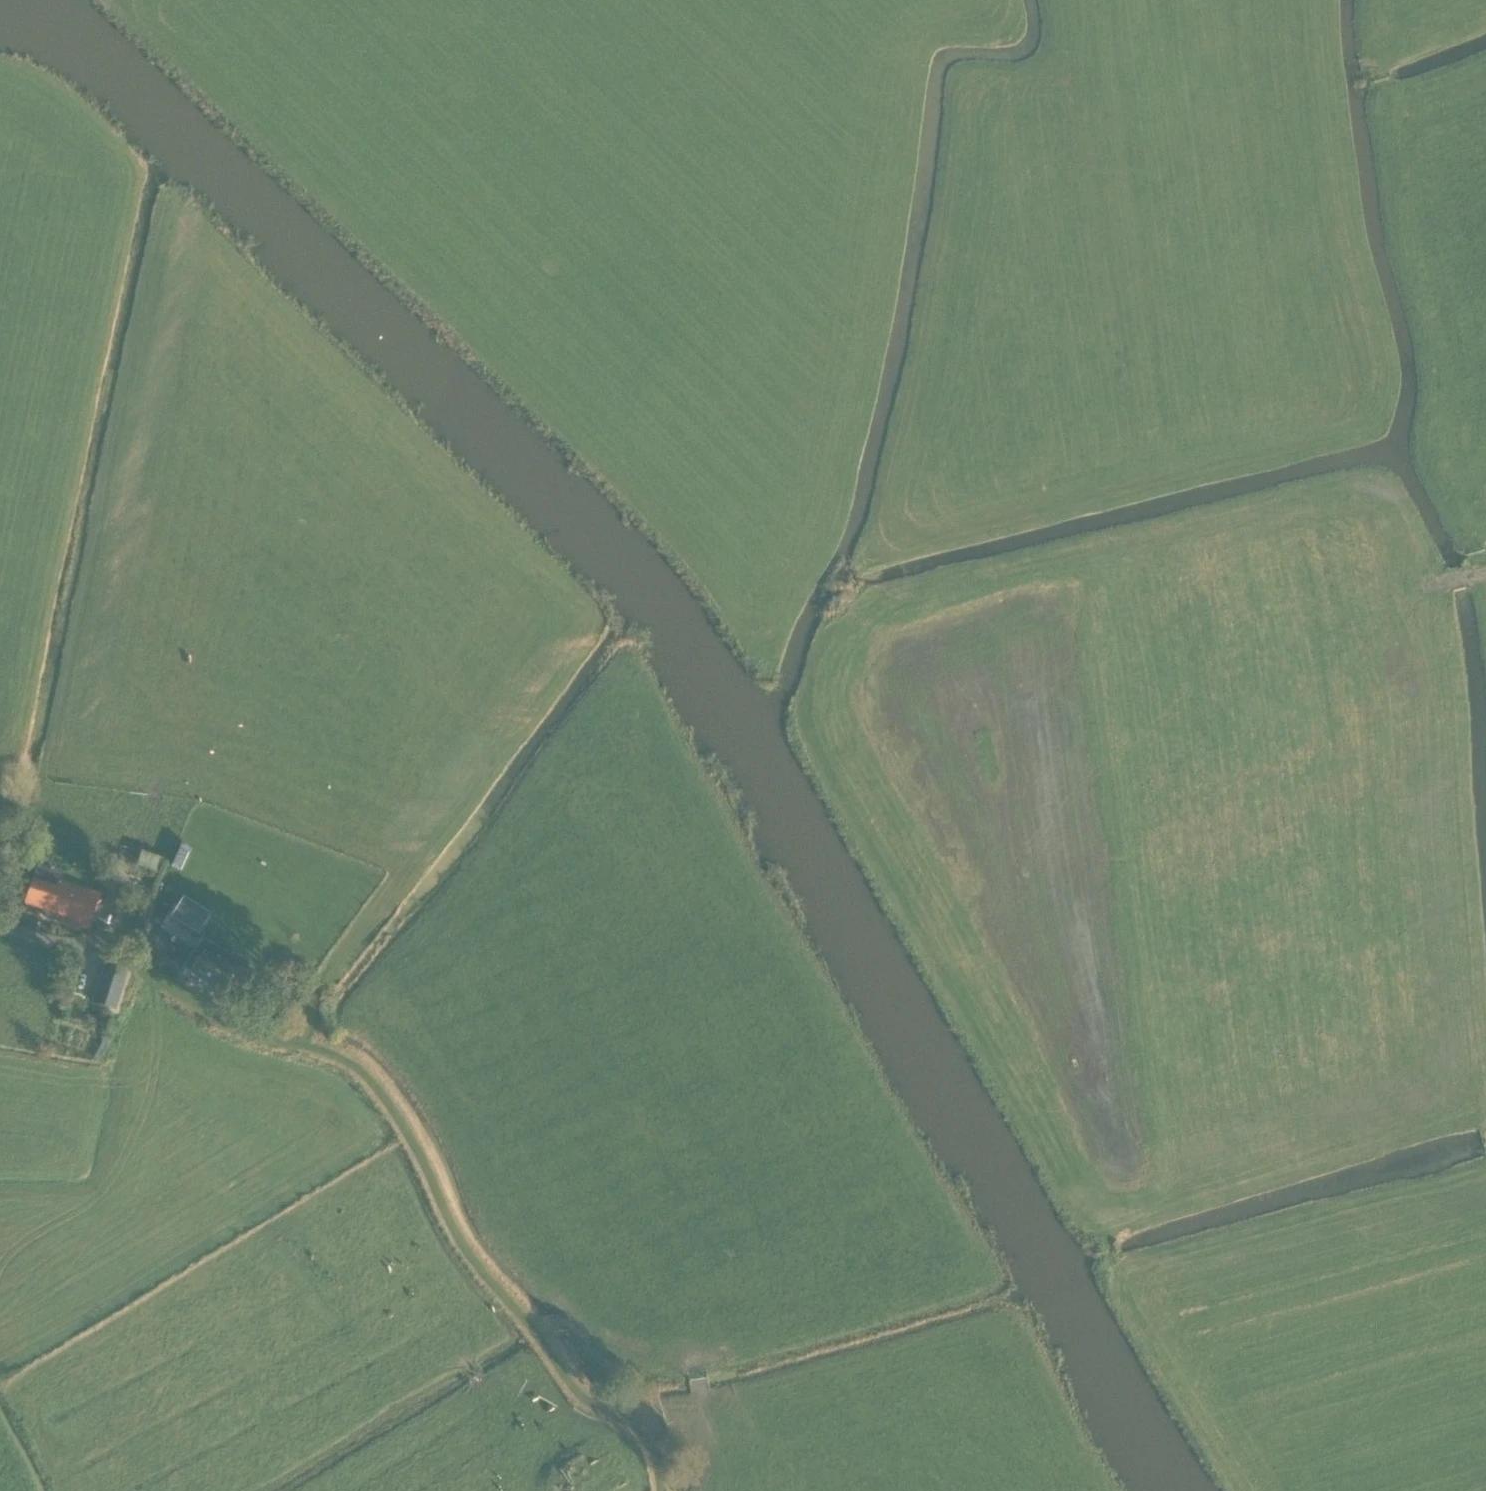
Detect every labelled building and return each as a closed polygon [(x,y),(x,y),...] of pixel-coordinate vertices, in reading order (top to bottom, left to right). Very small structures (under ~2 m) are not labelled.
[(159,876),(163,861),(142,854),(137,869),(159,876)] [(46,918),(90,932),(101,897),(58,883),(59,878),(37,871),(26,906),(48,913),(46,918)] [(196,908),(183,928),(198,937),(210,917),(196,908)] [(231,958),(209,945),(190,976),(222,995),(233,977),(239,980),(245,979),(250,971),(249,966),(233,956),(231,958)] [(127,975),(108,969),(97,1008),(116,1013),(127,975)] [(105,1033),(108,1021),(96,1018),(94,1025),(98,1031),(105,1033)]
